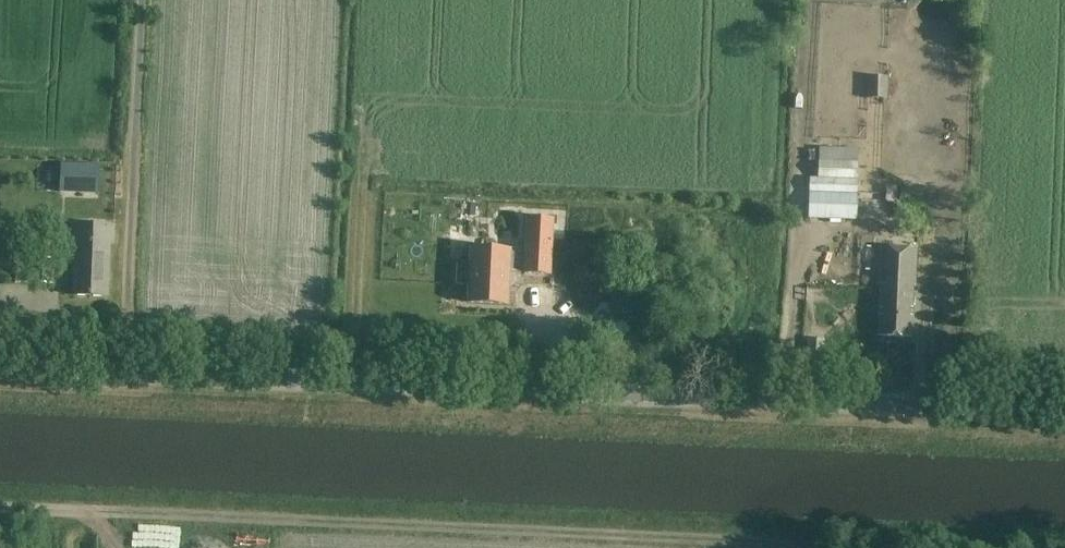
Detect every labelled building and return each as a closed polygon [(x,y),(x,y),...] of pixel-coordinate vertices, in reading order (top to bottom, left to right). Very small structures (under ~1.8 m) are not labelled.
[(857,151),(818,149),(817,179),(809,178),(807,218),(854,219),(857,151)] [(113,226),(70,225),(69,264),(73,264),(73,295),(107,296),(108,244),(112,244),(113,226)] [(531,237),(529,280),(553,281),(555,238),(531,237)] [(458,260),(456,286),(469,287),(469,304),(508,306),(511,245),(471,243),(471,261),(458,260)] [(915,249),(878,248),(876,314),(877,314),(877,336),(910,337),(910,315),(907,315),(907,307),(911,307),(911,286),(914,286),(915,249)]
